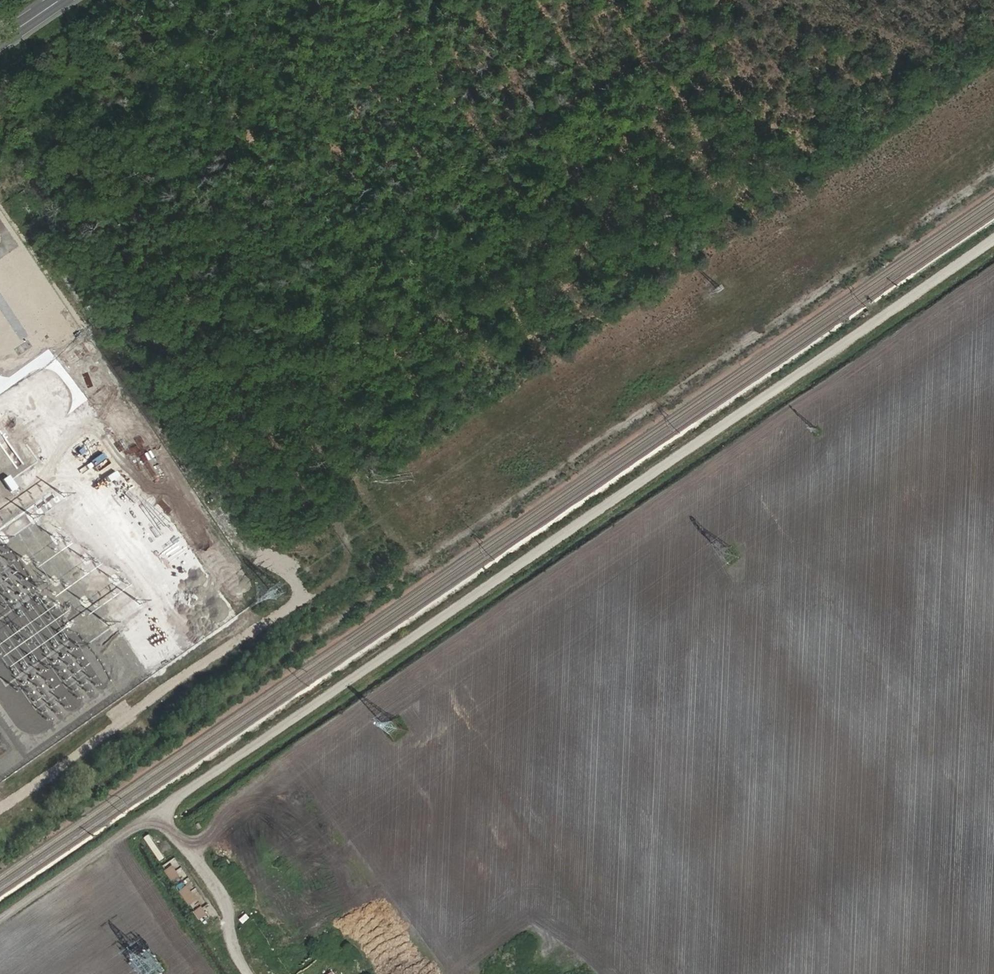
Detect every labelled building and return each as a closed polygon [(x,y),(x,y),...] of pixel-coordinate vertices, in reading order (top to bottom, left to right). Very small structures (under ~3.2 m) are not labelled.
[(19,487),(11,475),(4,479),(13,491),(19,487)] [(166,870),(173,881),(182,875),(175,864),(166,870)] [(189,885),(180,892),(191,905),(200,898),(189,885)] [(200,900),(191,906),(195,911),(207,903),(196,885),(192,888),(200,900)] [(201,920),(210,914),(204,905),(195,912),(201,920)]
